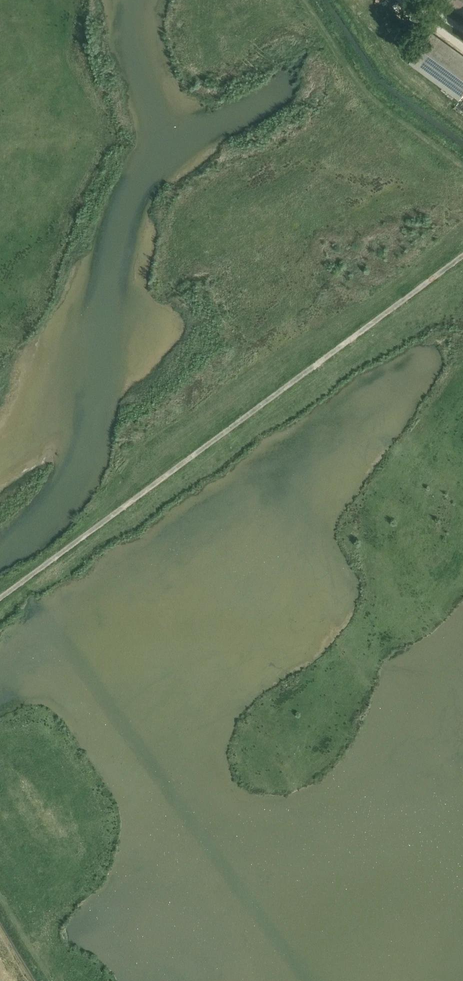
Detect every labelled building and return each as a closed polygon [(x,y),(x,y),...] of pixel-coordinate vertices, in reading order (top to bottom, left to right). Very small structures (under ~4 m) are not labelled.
[(462,18),(462,0),(434,0),(462,18)] [(410,63),(459,99),(462,94),(462,56),(432,33),(410,63)]
